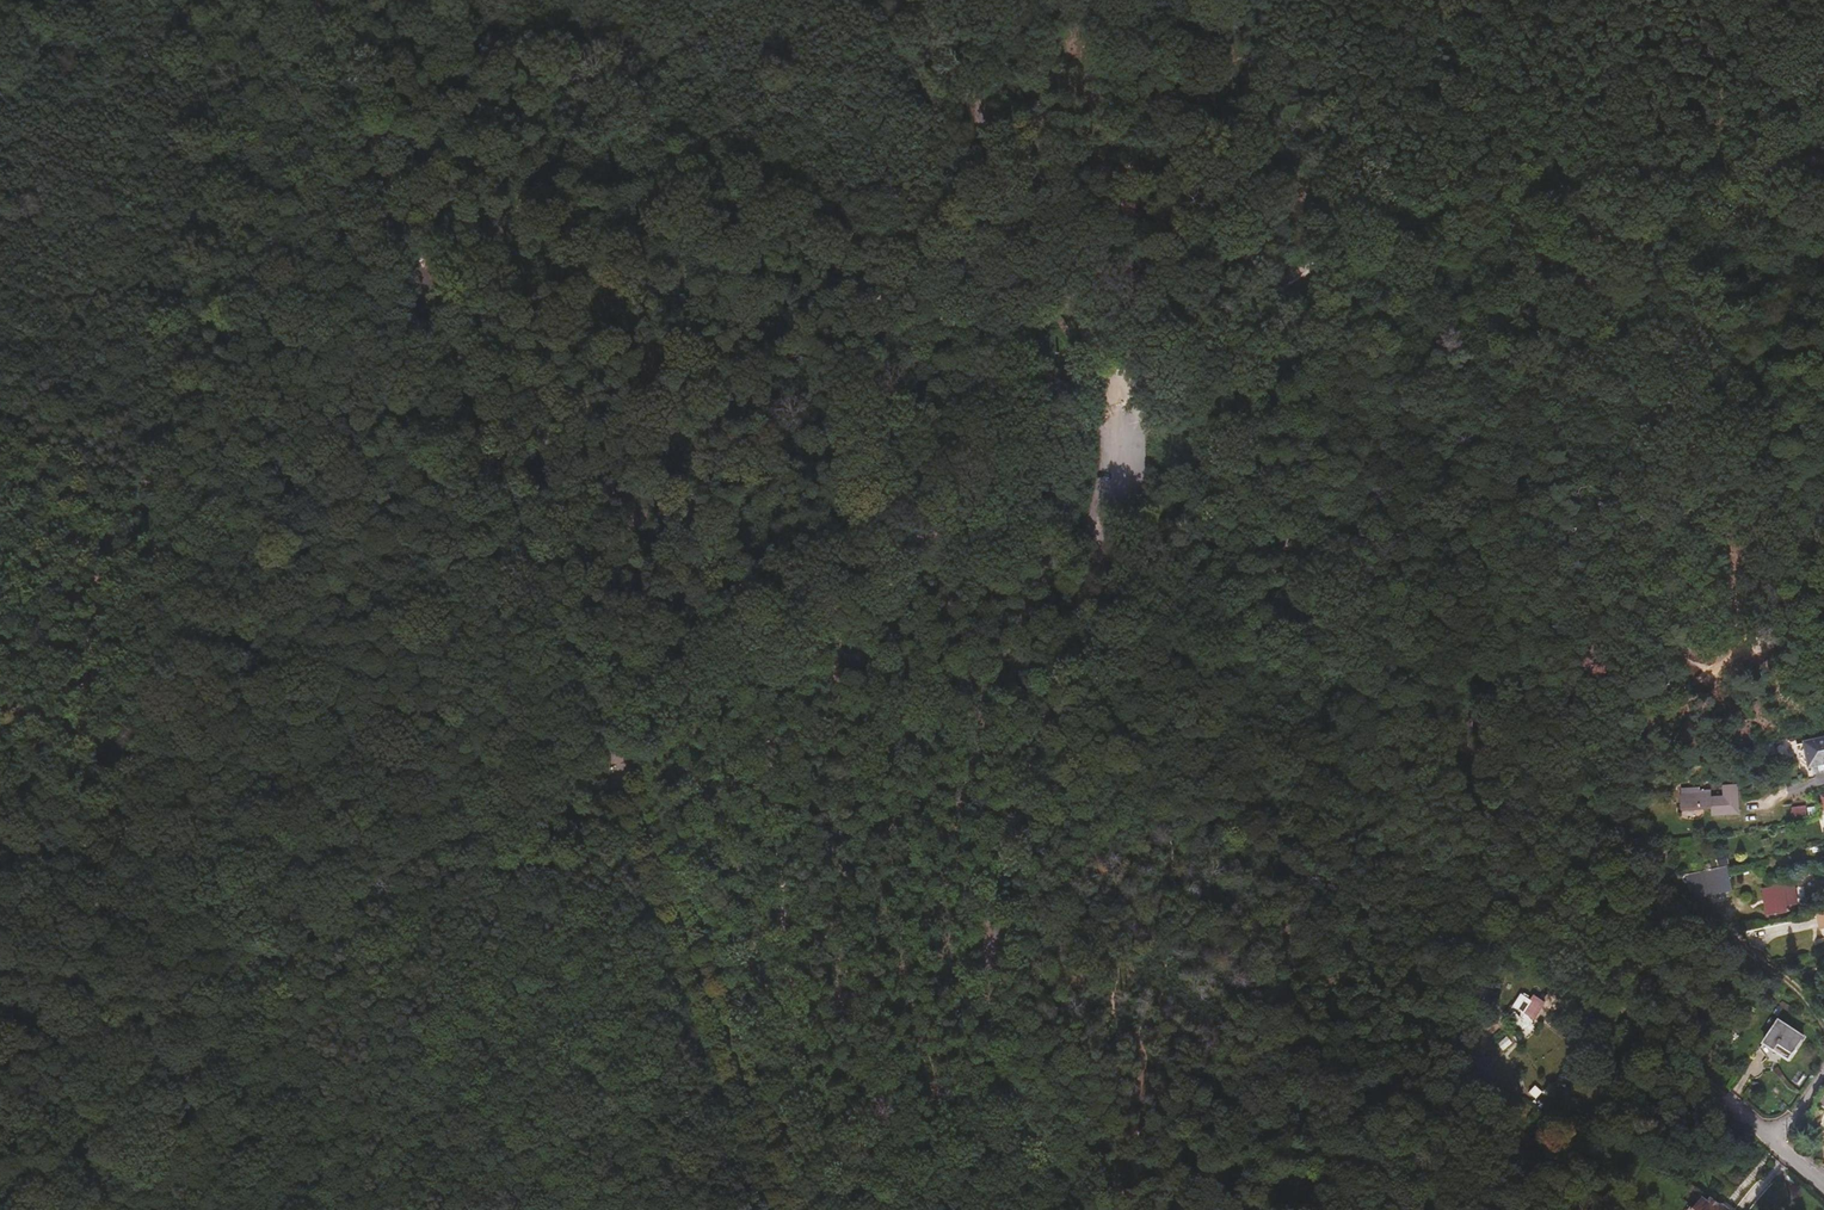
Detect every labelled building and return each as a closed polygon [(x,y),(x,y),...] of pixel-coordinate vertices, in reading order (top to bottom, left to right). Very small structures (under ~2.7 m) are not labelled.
[(1702,803),(1702,807),(1713,806),(1713,812),(1739,810),(1738,785),(1724,786),(1724,797),(1712,797),(1712,790),(1700,790),(1700,788),(1683,788),(1683,794),(1682,794),(1683,804),(1702,803)] [(1807,806),(1794,807),(1795,817),(1808,815),(1807,806)] [(1708,862),(1710,871),(1715,870),(1719,869),(1717,860),(1708,862)] [(1734,888),(1727,867),(1719,869),(1715,870),(1715,871),(1722,892),(1734,888)] [(1723,894),(1722,892),(1715,871),(1700,874),(1708,897),(1723,894)] [(1795,888),(1770,893),(1773,906),(1768,907),(1769,915),(1789,911),(1788,905),(1798,903),(1795,888)] [(1814,914),(1818,930),(1823,923),(1823,924),(1823,912),(1814,914)] [(1538,984),(1534,972),(1526,975),(1529,987),(1538,984)] [(1778,1019),(1762,1043),(1775,1050),(1773,1054),(1787,1061),(1805,1037),(1778,1019)] [(1543,1081),(1535,1075),(1524,1091),(1532,1097),(1543,1081)] [(1570,1118),(1577,1104),(1567,1098),(1559,1111),(1570,1118)] [(1532,1143),(1518,1132),(1515,1137),(1528,1148),(1532,1143)] [(1723,1208),(1713,1202),(1711,1205),(1704,1201),(1698,1209),(1723,1209),(1723,1208)]
